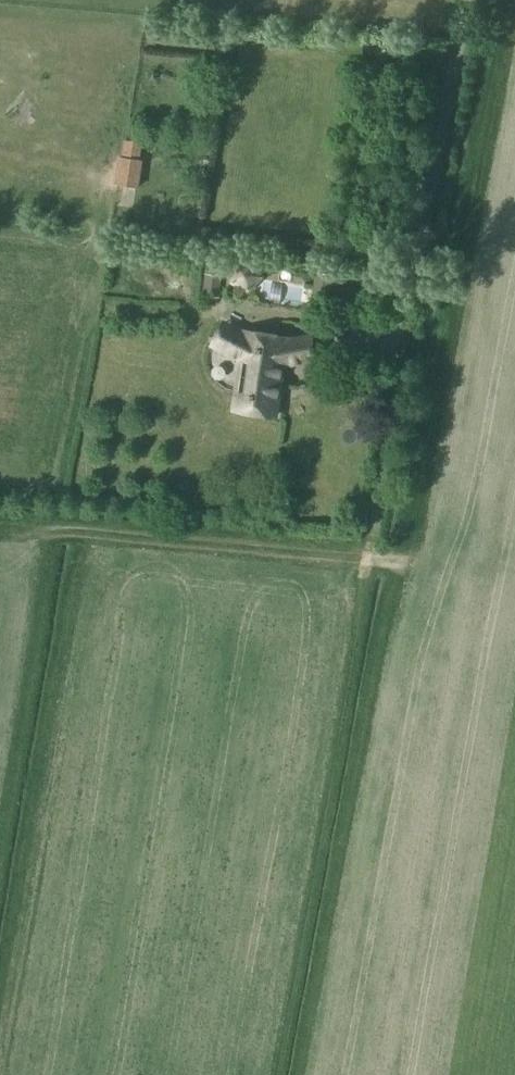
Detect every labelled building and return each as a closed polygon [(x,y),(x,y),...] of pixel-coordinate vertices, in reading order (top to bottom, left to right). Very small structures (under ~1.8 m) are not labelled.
[(219,303),(222,276),(203,274),(200,300),(219,303)] [(276,417),(282,378),(284,367),(315,362),(311,337),(287,341),(287,340),(244,333),(244,334),(238,331),(230,348),(231,348),(231,347),(250,356),(244,394),(236,393),(233,411),(276,417)]
